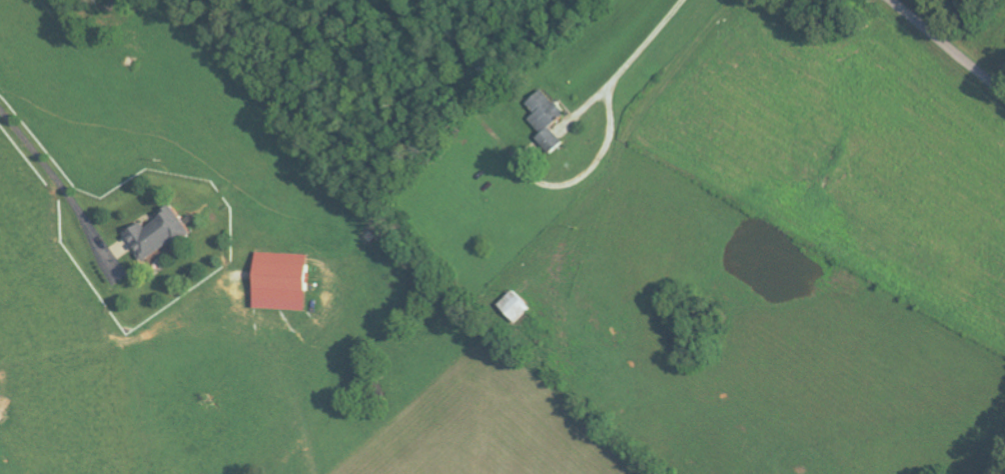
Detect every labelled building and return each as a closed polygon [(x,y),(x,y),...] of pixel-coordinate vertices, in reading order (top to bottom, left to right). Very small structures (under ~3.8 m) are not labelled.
[(529,104),(538,114),(531,120),(544,134),(539,138),(553,154),(566,144),(553,129),(569,115),(547,89),(529,104)] [(176,242),(178,245),(194,235),(177,208),(148,227),(146,223),(129,235),(146,262),(176,242)] [(257,310),(309,312),(311,255),(259,254),(257,310)] [(534,310),(516,291),(501,306),(519,325),(534,310)]
